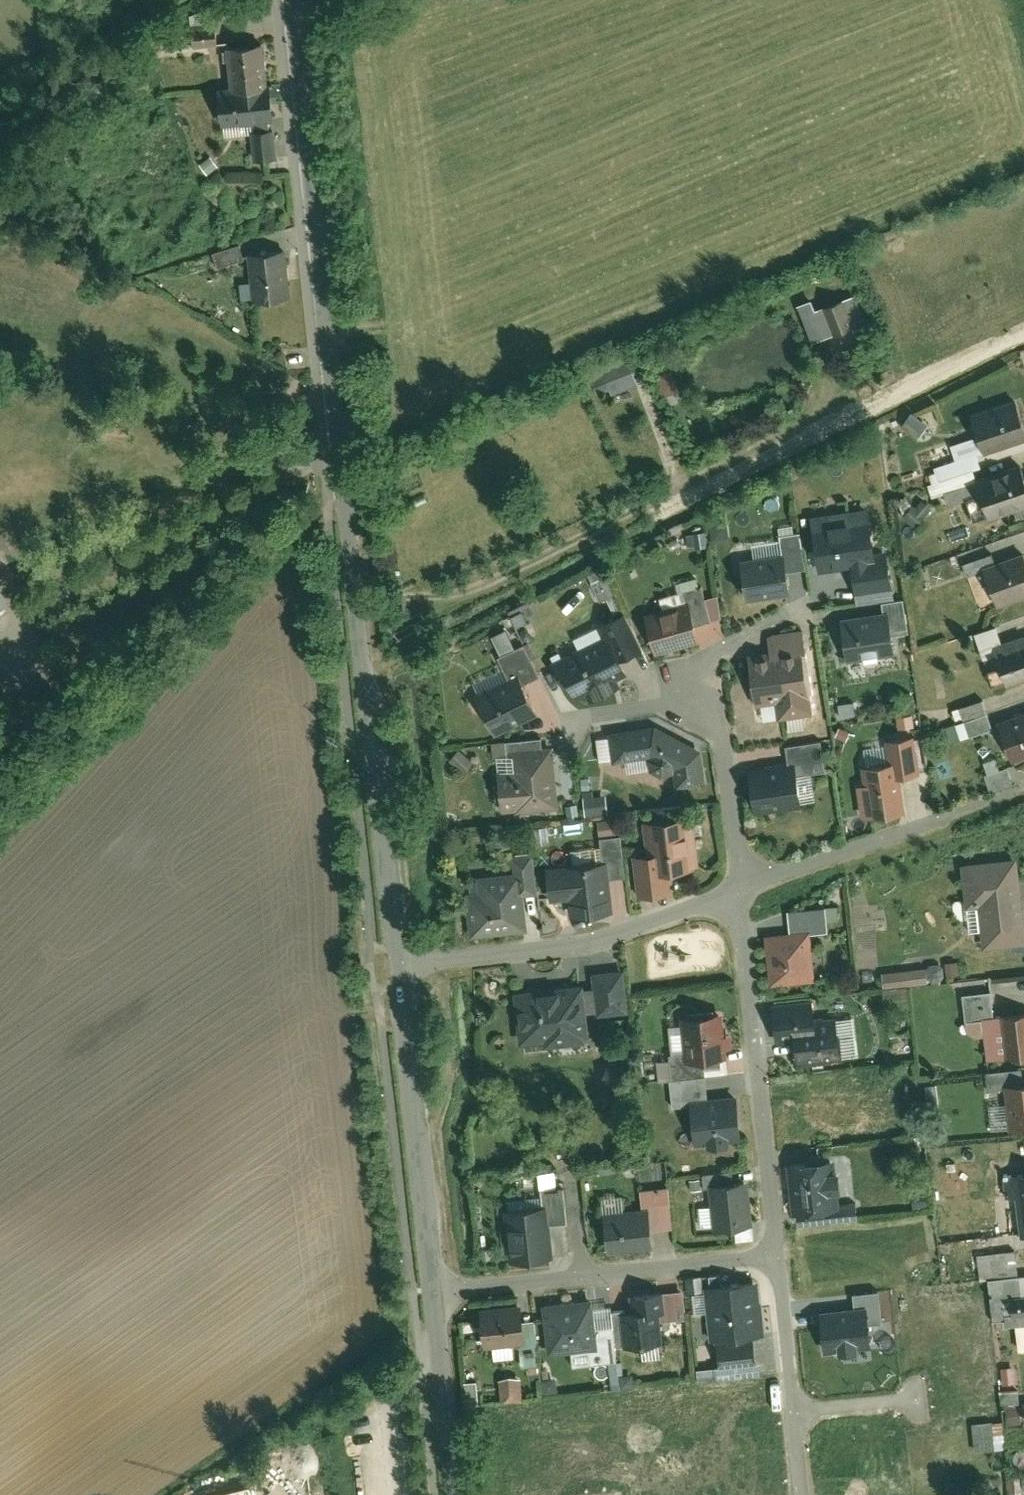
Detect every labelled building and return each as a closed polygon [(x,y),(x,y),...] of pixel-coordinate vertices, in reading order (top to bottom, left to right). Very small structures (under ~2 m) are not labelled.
[(193,47),(217,46),(216,24),(191,26),(193,47)] [(267,89),(264,46),(227,48),(230,87),(230,92),(267,89)] [(268,94),(267,89),(230,92),(230,87),(220,87),(223,125),(272,121),(270,94),(268,94)] [(276,158),(273,128),(251,130),(254,161),(276,158)] [(244,259),(239,244),(213,252),(217,266),(244,259)] [(291,298),(287,250),(248,253),(253,302),(291,298)] [(865,327),(854,298),(829,308),(840,336),(865,327)] [(640,383),(644,381),(635,360),(615,369),(624,390),(640,383)] [(657,391),(674,388),(669,367),(652,371),(657,391)] [(1023,440),(1023,417),(1022,412),(1023,411),(1023,403),(1021,395),(980,410),(995,451),(1023,440)] [(907,425),(926,438),(936,423),(918,410),(907,425)] [(1023,509),(1023,463),(985,477),(987,482),(1000,518),(1023,509)] [(940,498),(987,482),(985,477),(982,469),(936,486),(940,498)] [(875,506),(818,514),(826,571),(861,567),(867,605),(890,602),(902,600),(895,549),(881,551),(875,506)] [(712,532),(700,536),(704,550),(716,546),(712,532)] [(793,554),(796,571),(812,569),(808,533),(789,535),(791,554),(793,554)] [(993,568),(1004,563),(1001,553),(971,565),(976,578),(995,571),(993,568)] [(750,559),(755,600),(799,594),(796,571),(793,554),(791,554),(750,559)] [(1023,599),(1023,555),(1004,563),(993,568),(995,571),(1008,605),(1023,599)] [(17,605),(0,572),(0,614),(17,605)] [(694,592),(706,589),(704,579),(690,583),(692,593),(694,592)] [(698,604),(703,626),(719,621),(714,600),(710,588),(706,589),(694,592),(698,604)] [(726,597),(714,600),(719,621),(729,619),(726,597)] [(902,600),(890,602),(892,612),(899,611),(902,633),(918,630),(913,599),(902,600)] [(654,616),(665,654),(708,643),(703,626),(698,604),(654,616)] [(612,637),(561,662),(573,686),(578,683),(585,697),(595,693),(598,700),(628,686),(624,678),(635,673),(627,657),(649,646),(632,611),(606,624),(612,637)] [(902,633),(899,611),(892,612),(851,618),(857,661),(905,654),(902,633)] [(992,660),(1008,655),(1004,645),(1011,643),(1005,626),(982,635),(992,660)] [(943,627),(926,630),(929,643),(945,641),(943,627)] [(758,653),(766,706),(784,703),(786,719),(821,713),(811,652),(814,652),(810,629),(777,634),(779,650),(758,653)] [(1023,682),(1023,638),(1011,643),(1004,645),(1008,655),(1019,684),(1023,682)] [(508,656),(518,678),(526,674),(530,683),(548,675),(533,644),(508,656)] [(518,678),(484,693),(503,734),(545,714),(530,683),(526,674),(518,678)] [(920,696),(907,699),(910,714),(923,711),(920,696)] [(977,736),(1002,728),(992,700),(968,708),(977,736)] [(1023,757),(1023,712),(1007,718),(1021,758),(1023,757)] [(664,725),(618,731),(622,761),(657,756),(659,770),(669,776),(684,774),(686,786),(713,783),(708,748),(664,725)] [(513,752),(524,751),(549,748),(548,737),(512,741),(513,752)] [(886,743),(889,765),(896,764),(898,780),(917,777),(911,739),(886,743)] [(803,763),(805,775),(834,771),(829,742),(794,747),(796,764),(803,763)] [(512,813),(567,806),(560,747),(549,748),(524,751),(526,773),(507,775),(512,813)] [(481,762),(468,750),(458,760),(471,772),(481,762)] [(758,770),(764,812),(810,805),(805,775),(803,763),(796,764),(758,770)] [(889,765),(860,769),(863,786),(856,787),(861,819),(868,817),(869,822),(904,816),(898,780),(896,764),(889,765)] [(998,792),(1019,785),(1014,770),(993,777),(998,792)] [(584,804),(572,805),(574,817),(585,815),(584,804)] [(704,866),(698,818),(652,823),(655,853),(641,855),(646,896),(679,892),(676,869),(704,866)] [(608,820),(610,838),(622,837),(619,819),(608,820)] [(614,861),(616,878),(634,876),(629,836),(622,837),(610,838),(609,839),(611,861),(614,861)] [(472,893),(478,938),(534,931),(529,894),(544,892),(539,852),(526,854),(526,857),(521,857),(523,872),(484,877),(486,892),(472,893)] [(1021,858),(968,865),(973,909),(984,908),(990,950),(1023,946),(1023,881),(1021,858)] [(611,861),(572,866),(579,916),(620,911),(616,878),(614,861),(611,861)] [(792,909),(794,931),(815,929),(832,927),(830,905),(792,909)] [(794,931),(770,933),(775,985),(820,980),(815,929),(794,931)] [(593,1013),(605,1012),(605,1015),(634,1012),(629,969),(601,972),(602,988),(590,989),(593,1013)] [(933,969),(890,974),(892,990),(935,985),(933,969)] [(546,989),(522,991),(527,1042),(552,1040),(553,1045),(591,1041),(590,1036),(595,1035),(593,1013),(590,989),(590,984),(577,985),(576,982),(545,986),(546,989)] [(989,1020),(1001,1018),(998,992),(970,996),(973,1022),(989,1020)] [(822,1001),(778,1005),(781,1045),(799,1044),(800,1060),(849,1056),(846,1020),(824,1022),(822,1001)] [(731,1036),(729,1012),(690,1016),(694,1052),(695,1061),(711,1059),(734,1057),(733,1048),(739,1047),(738,1035),(731,1036)] [(1001,1018),(989,1020),(994,1061),(1023,1057),(1023,1015),(1001,1018)] [(712,1075),(711,1059),(695,1061),(694,1052),(677,1054),(680,1078),(712,1075)] [(1023,1085),(1023,1069),(994,1073),(997,1091),(1013,1089),(1012,1086),(1023,1085)] [(714,1098),(712,1075),(680,1078),(675,1078),(677,1102),(693,1100),(714,1098)] [(1017,1127),(1023,1126),(1023,1085),(1012,1086),(1013,1089),(1017,1127)] [(714,1098),(693,1100),(696,1136),(712,1135),(713,1140),(734,1138),(733,1132),(748,1130),(745,1096),(714,1098)] [(796,1161),(800,1208),(855,1203),(851,1156),(796,1161)] [(717,1183),(739,1182),(738,1172),(712,1174),(712,1184),(717,1183)] [(530,1177),(531,1188),(545,1187),(544,1176),(530,1177)] [(1013,1177),(1020,1237),(1023,1236),(1023,1176),(1013,1177)] [(759,1228),(755,1180),(739,1182),(717,1183),(721,1231),(759,1228)] [(549,1202),(552,1223),(569,1221),(564,1187),(545,1189),(547,1202),(549,1202)] [(650,1209),(655,1209),(657,1229),(679,1227),(676,1190),(648,1193),(650,1209)] [(547,1202),(507,1207),(514,1261),(556,1256),(552,1223),(549,1202),(547,1202)] [(855,1203),(800,1208),(802,1224),(864,1218),(862,1202),(855,1203)] [(616,1254),(659,1249),(657,1229),(655,1209),(650,1209),(612,1213),(616,1254)] [(1022,1251),(984,1255),(987,1279),(1001,1277),(1003,1293),(997,1294),(1001,1322),(1014,1320),(1015,1325),(1023,1324),(1023,1270),(1022,1251)] [(771,1336),(764,1282),(712,1289),(719,1342),(725,1341),(727,1357),(762,1353),(760,1337),(771,1336)] [(672,1312),(669,1289),(637,1292),(639,1311),(621,1313),(624,1349),(669,1345),(665,1312),(672,1312)] [(852,1295),(853,1307),(866,1306),(868,1322),(883,1321),(879,1291),(852,1295)] [(597,1297),(546,1303),(551,1351),(575,1349),(602,1346),(598,1306),(597,1297)] [(528,1347),(533,1347),(531,1323),(528,1303),(488,1308),(493,1351),(499,1351),(500,1357),(522,1355),(521,1348),(528,1347)] [(615,1305),(598,1306),(602,1346),(575,1349),(576,1363),(620,1358),(615,1305)] [(868,1322),(866,1306),(853,1307),(818,1311),(823,1353),(871,1347),(868,1322)] [(547,1367),(542,1322),(531,1323),(533,1347),(528,1347),(530,1369),(547,1367)] [(485,1339),(473,1340),(474,1349),(486,1348),(485,1339)] [(1023,1386),(1021,1370),(1007,1372),(1009,1388),(1023,1386)] [(519,1398),(518,1375),(495,1376),(496,1399),(519,1398)] [(640,1388),(638,1376),(627,1377),(629,1390),(640,1388)] [(484,1383),(471,1384),(473,1403),(486,1402),(484,1383)] [(1008,1396),(1009,1409),(1023,1407),(1023,1394),(1008,1396)] [(998,1424),(1001,1445),(1013,1444),(1013,1442),(1012,1431),(1011,1422),(998,1424)] [(998,1424),(981,1426),(984,1452),(991,1451),(1002,1450),(1001,1445),(998,1424)] [(1013,1442),(1023,1441),(1023,1429),(1012,1431),(1013,1442)] [(219,1494),(260,1494),(258,1485),(219,1494)]
